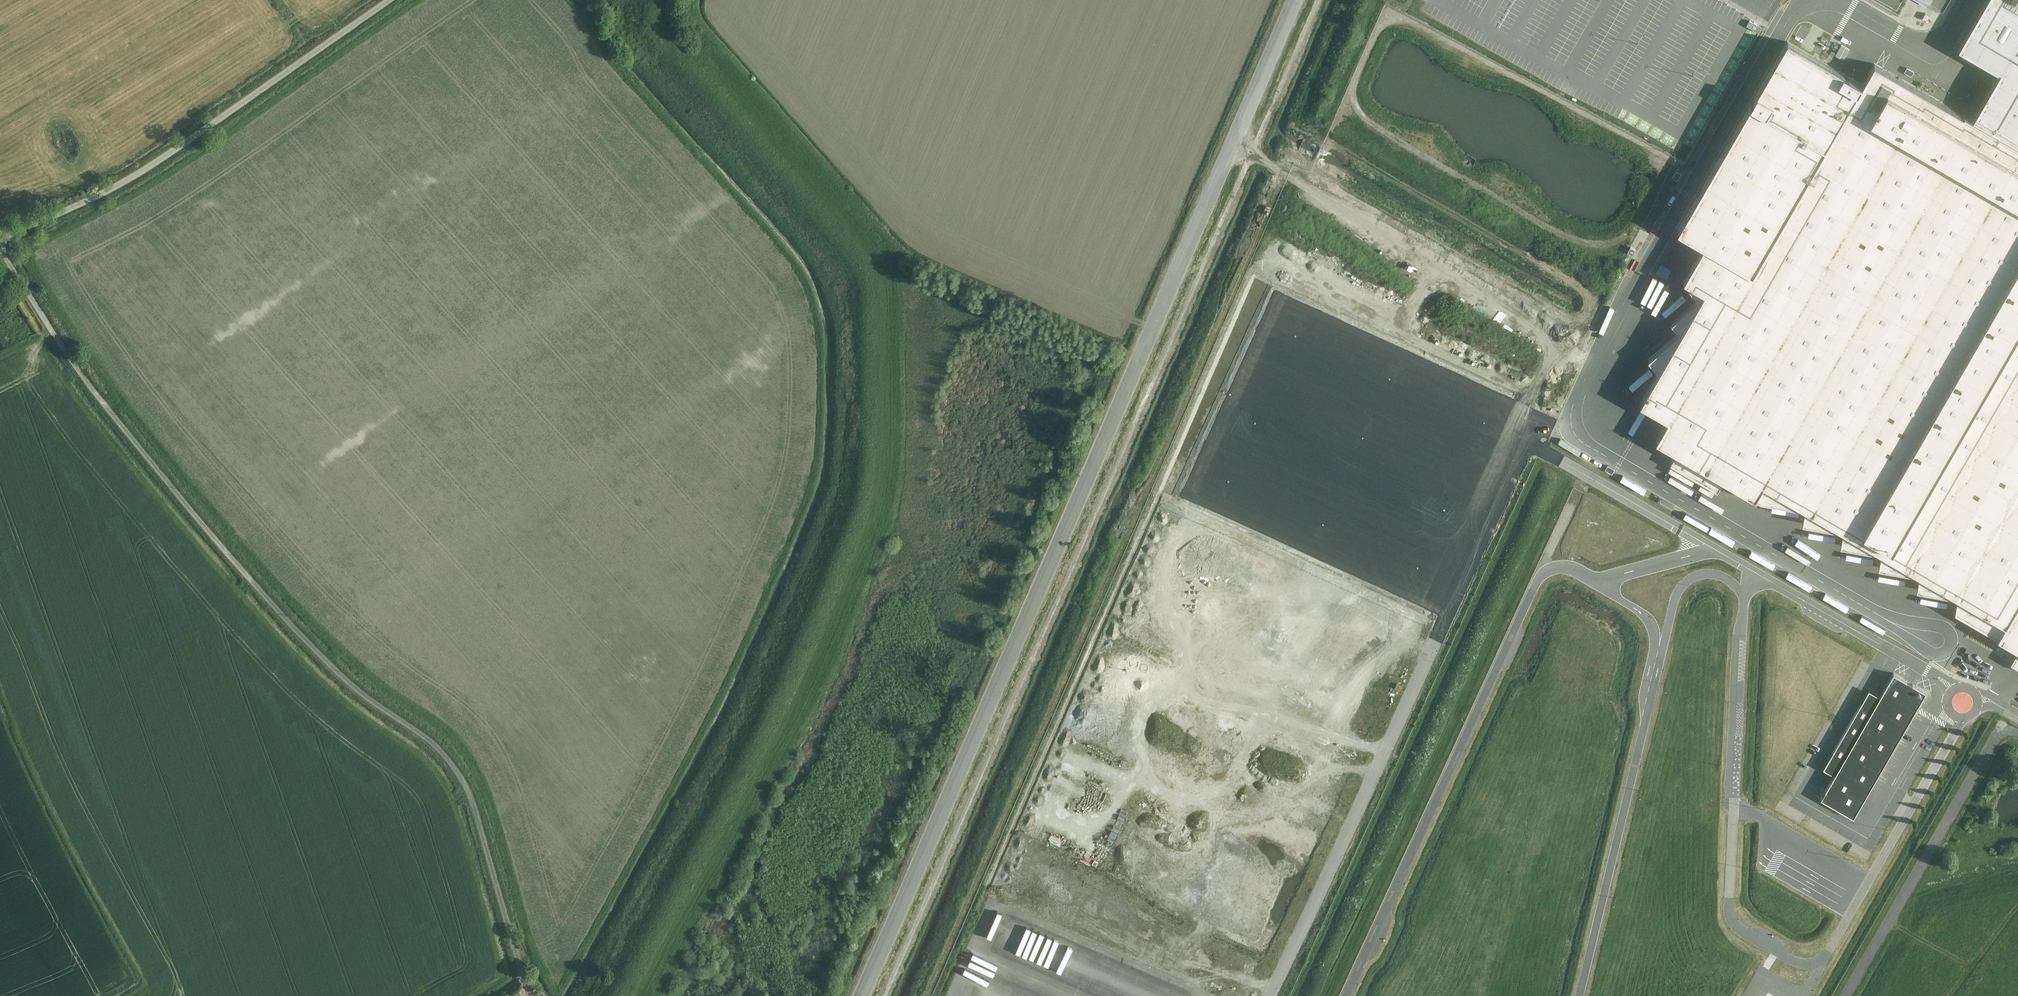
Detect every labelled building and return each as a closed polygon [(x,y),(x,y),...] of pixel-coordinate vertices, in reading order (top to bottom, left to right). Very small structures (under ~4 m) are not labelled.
[(1977,117),(2017,140),(2017,0),(1987,0),(1961,46),(2004,71),(1977,117)] [(1989,638),(2017,589),(2017,140),(1977,117),(1872,57),(1860,79),(1788,37),(1675,237),(1685,242),(1666,279),(1628,360),(1639,373),(1620,406),(1648,422),(1636,443),(1660,456),(1655,465),(1704,491),(1710,480),(1745,501),(1794,511),(1791,525),(1834,533),(1831,547),(1873,555),(1870,571),(1913,579),(1910,592),(1949,602),(1946,614),(1989,638)] [(1989,638),(2012,651),(2017,654),(2017,589),(1989,638)] [(2012,651),(2004,664),(2017,672),(2017,654),(2012,651)] [(1892,672),(1879,695),(1869,690),(1822,769),(1834,776),(1819,799),(1851,818),(1925,691),(1892,672)]
